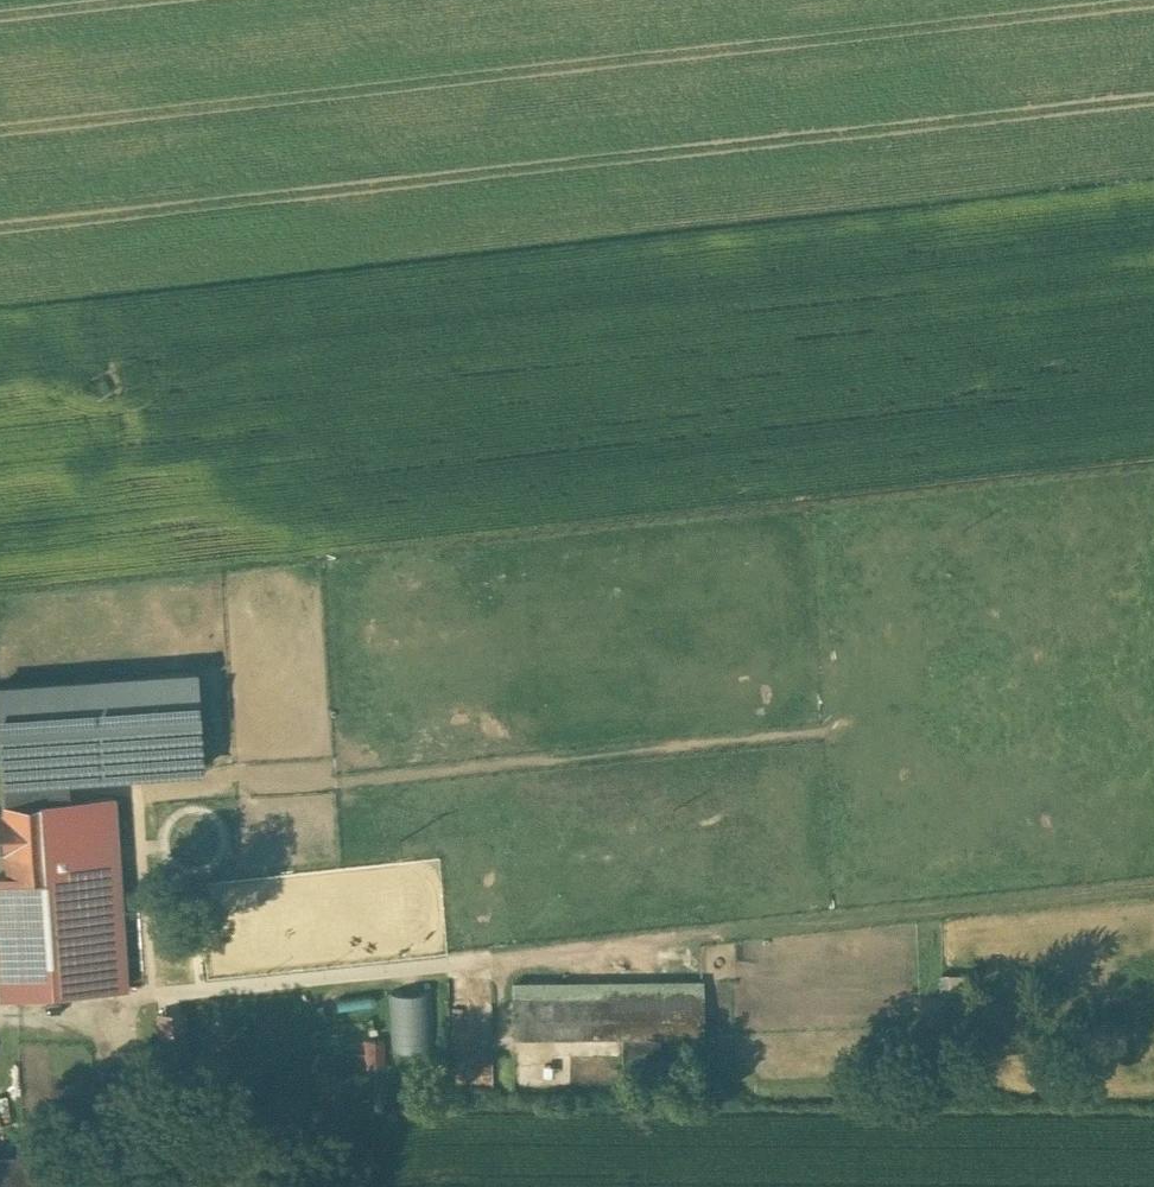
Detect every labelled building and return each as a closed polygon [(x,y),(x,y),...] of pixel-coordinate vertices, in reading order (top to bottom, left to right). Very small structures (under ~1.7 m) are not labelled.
[(0,674),(0,700),(4,787),(67,784),(67,771),(209,766),(205,665),(0,674)] [(0,811),(0,863),(3,863),(5,993),(120,991),(117,809),(0,811)] [(681,1048),(681,983),(486,983),(486,1047),(681,1048)] [(437,1047),(434,984),(390,986),(393,1049),(437,1047)] [(383,1062),(384,1034),(359,1033),(358,1061),(383,1062)]
